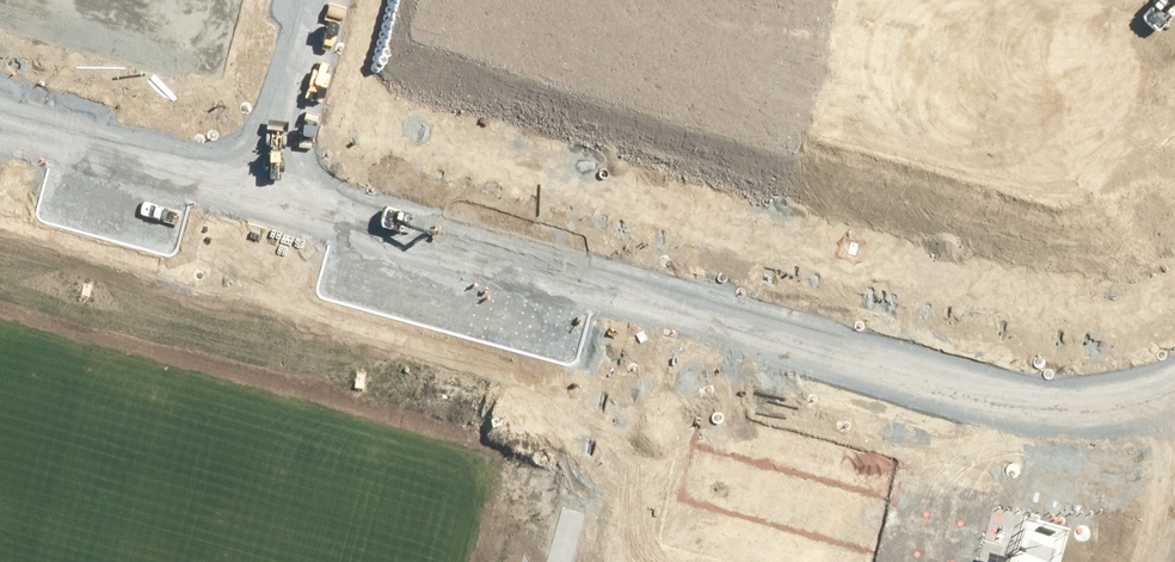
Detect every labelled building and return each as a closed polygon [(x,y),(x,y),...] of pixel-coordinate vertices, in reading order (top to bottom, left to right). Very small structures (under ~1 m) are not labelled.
[(190,79),(214,0),(0,0),(0,22),(190,79)]
